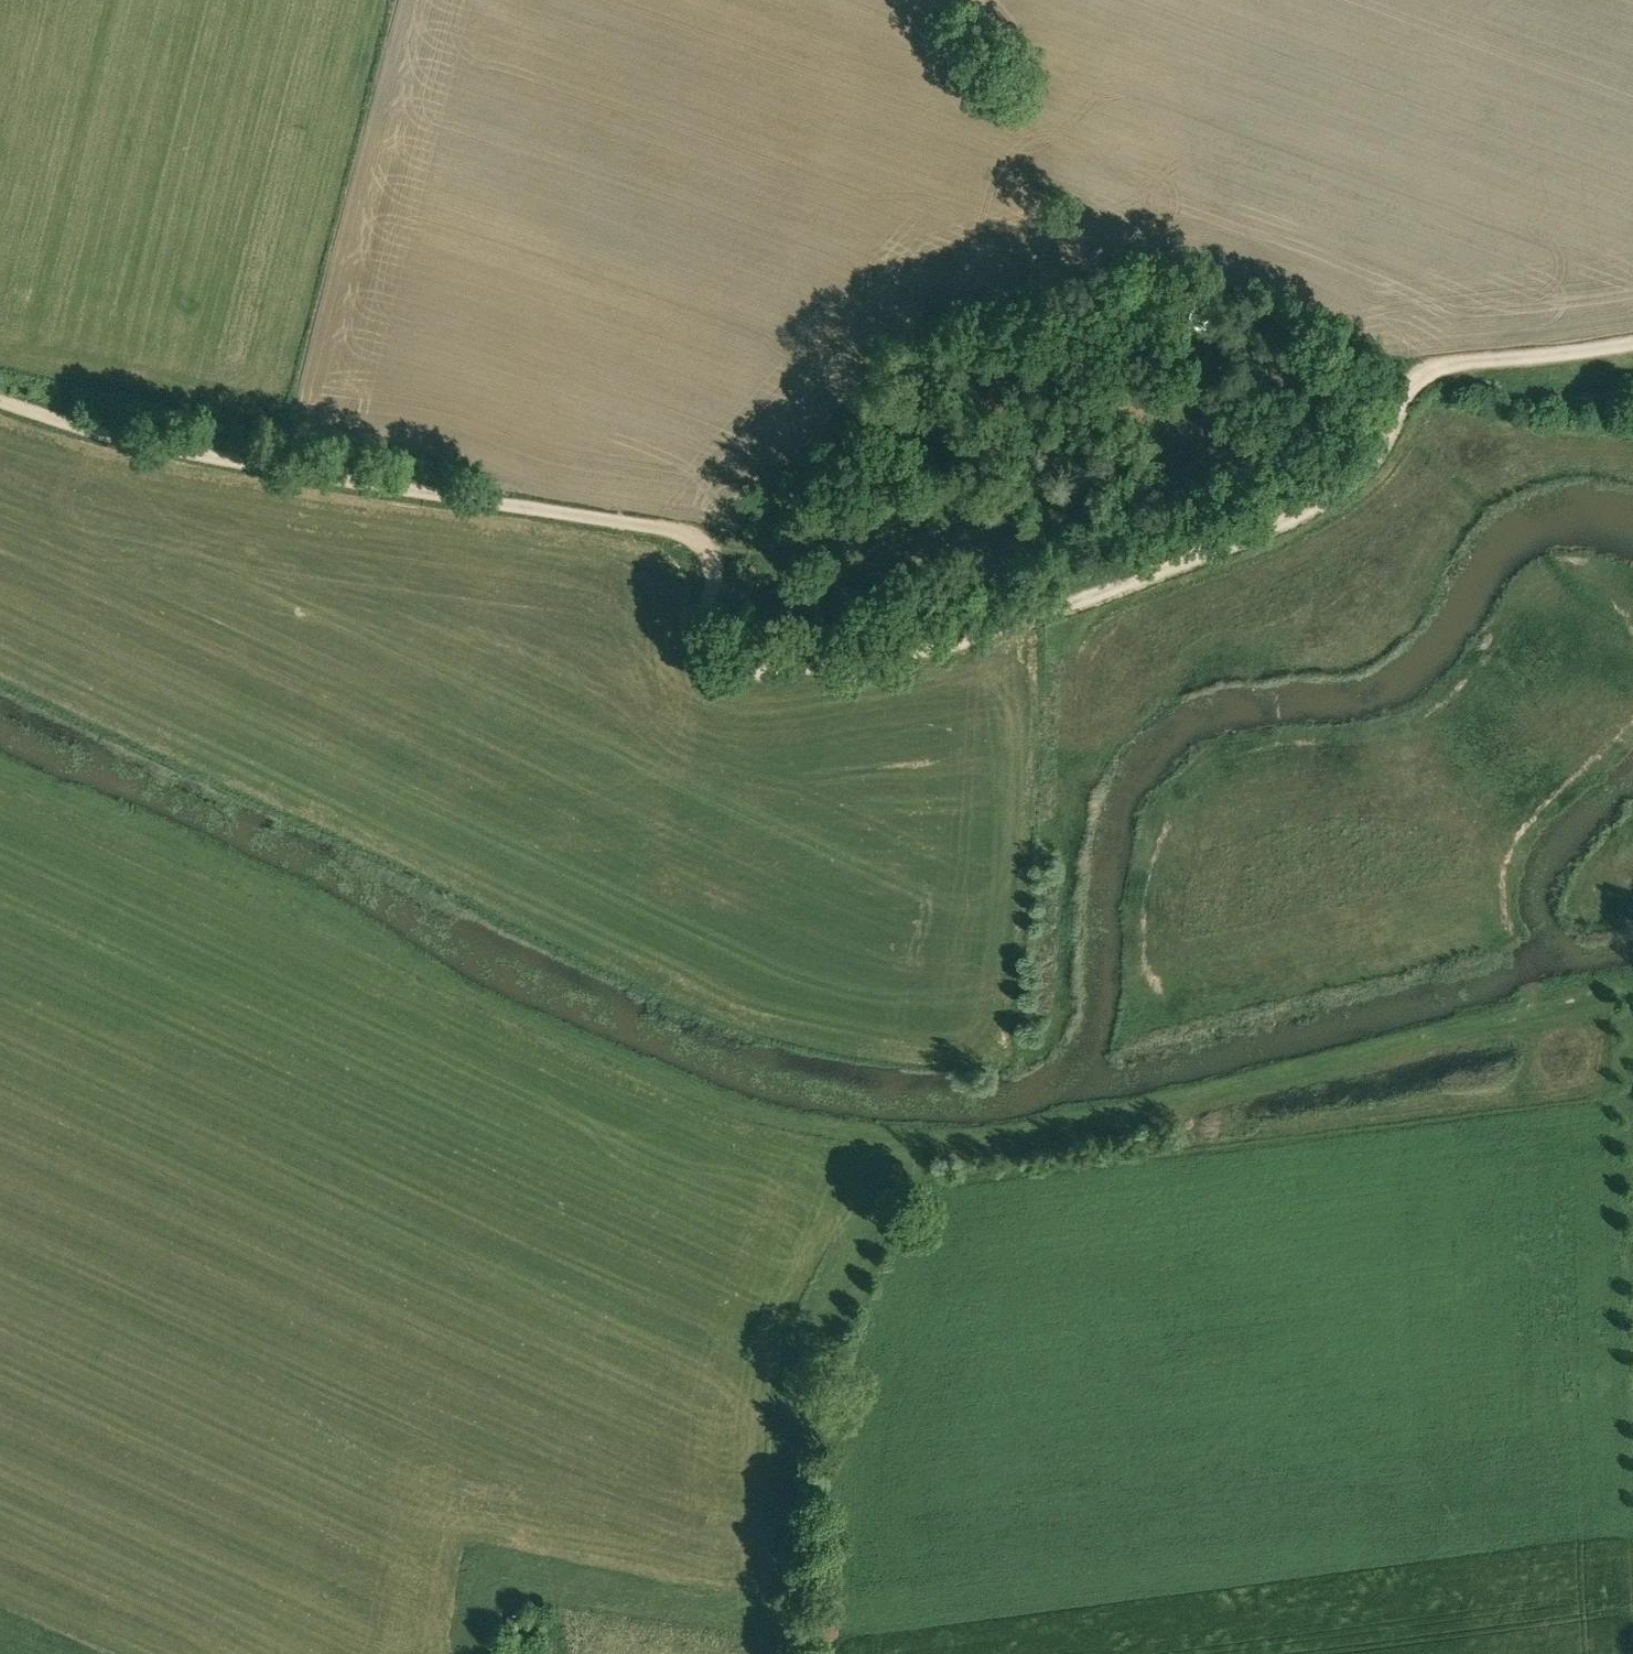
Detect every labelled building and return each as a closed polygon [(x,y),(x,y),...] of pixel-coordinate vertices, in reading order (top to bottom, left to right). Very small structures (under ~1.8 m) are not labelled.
[(508,1631),(518,1632),(520,1614),(509,1614),(508,1631)]
